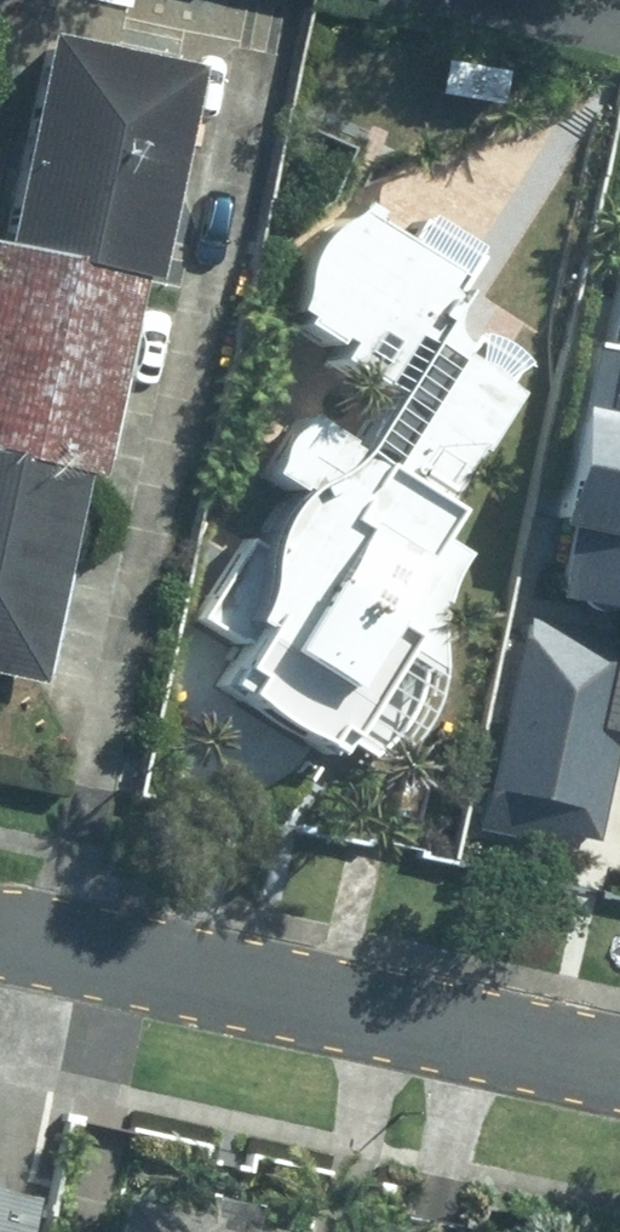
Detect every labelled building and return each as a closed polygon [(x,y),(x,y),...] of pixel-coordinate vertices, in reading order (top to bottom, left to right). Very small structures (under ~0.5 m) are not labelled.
[(0,206),(0,244),(131,276),(144,279),(190,61),(38,29),(0,206)] [(258,531),(256,542),(246,536),(195,620),(239,647),(215,686),(329,756),(334,747),(366,767),(397,744),(419,712),(429,675),(427,637),(428,606),(438,577),(454,552),(430,537),(448,509),(438,502),(505,392),(420,340),(457,279),(345,210),(343,214),(319,227),(301,248),(291,273),(290,300),(284,311),(336,343),(325,360),(382,395),(351,446),(295,412),(257,472),(288,491),(274,505),(258,531)] [(131,276),(0,244),(0,455),(72,475),(88,478),(131,276)] [(564,404),(470,836),(591,862),(618,737),(619,738),(619,341),(589,335),(574,406),(564,404)] [(72,475),(0,455),(0,679),(28,685),(72,475)] [(31,1196),(0,1189),(0,1231),(23,1231),(31,1196)] [(111,1194),(103,1231),(290,1231),(111,1194)]
